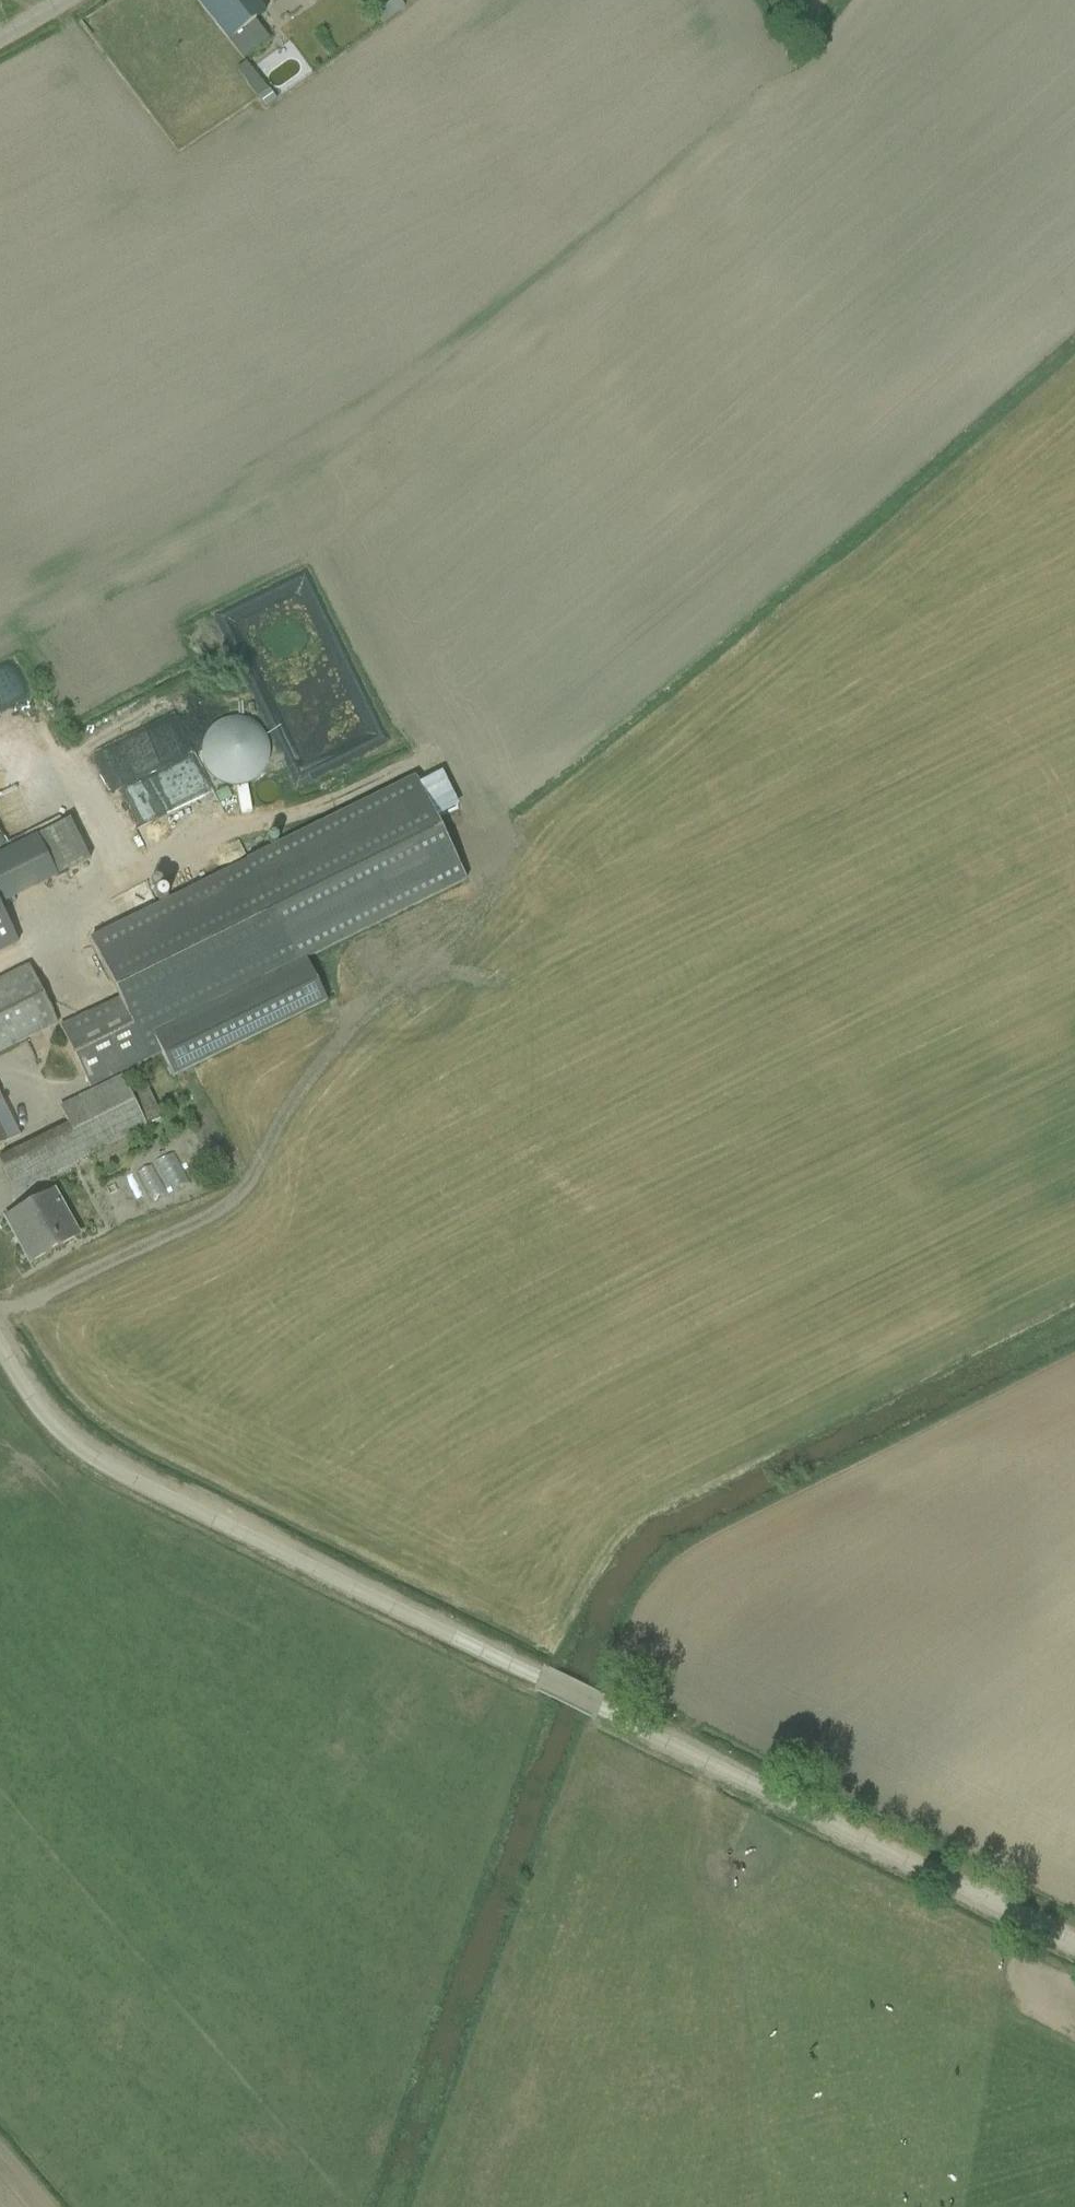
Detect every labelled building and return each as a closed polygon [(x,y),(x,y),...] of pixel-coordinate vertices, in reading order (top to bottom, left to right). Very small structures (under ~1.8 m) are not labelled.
[(236,49),(283,18),(271,0),(204,0),(236,49)] [(393,23),(412,13),(407,4),(388,14),(393,23)] [(243,46),(252,62),(276,48),(267,32),(243,46)] [(244,77),(266,102),(276,93),(254,69),(244,77)] [(28,718),(16,688),(0,694),(0,729),(28,718)] [(230,759),(231,774),(262,774),(262,738),(248,738),(248,715),(206,716),(206,759),(230,759)] [(435,791),(95,930),(126,1005),(70,1028),(98,1097),(67,1110),(76,1133),(6,1161),(22,1200),(158,1145),(131,1078),(175,1060),(182,1077),(337,1014),(315,961),(477,895),(435,791)] [(9,906),(99,870),(83,829),(0,863),(0,967),(13,962),(7,946),(23,940),(9,906)] [(68,1034),(40,971),(0,989),(0,1063),(68,1034)] [(157,1213),(196,1192),(177,1157),(138,1178),(157,1213)] [(27,1270),(80,1237),(53,1194),(0,1227),(27,1270)]
